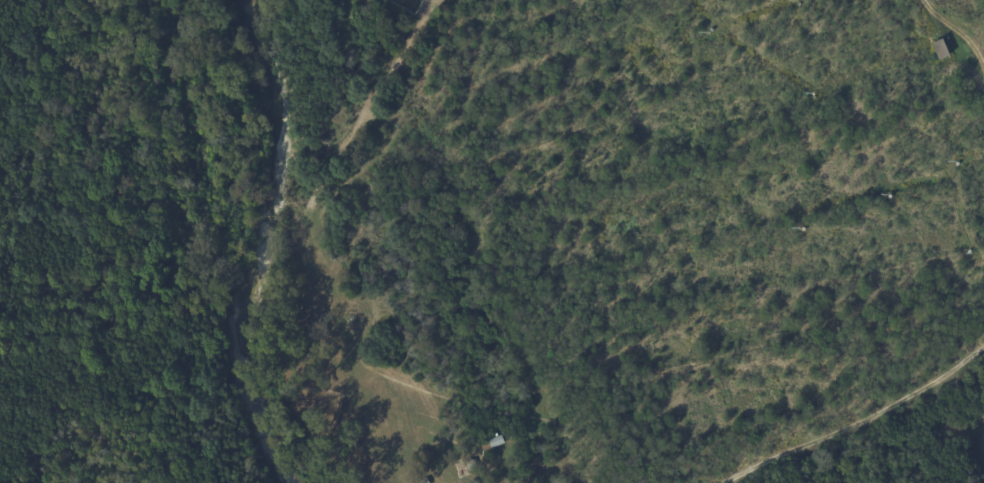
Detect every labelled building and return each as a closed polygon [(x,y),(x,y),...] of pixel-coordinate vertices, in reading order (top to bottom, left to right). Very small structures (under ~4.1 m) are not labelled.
[(936,44),(946,39),(954,54),(943,59),(936,44)] [(471,420),(483,418),(485,428),(473,431),(471,420)] [(482,442),(489,439),(490,442),(504,436),(507,445),(486,453),(482,442)] [(454,461),(452,455),(462,452),(464,458),(465,458),(467,463),(477,460),(480,471),(472,473),(472,476),(460,479),(454,461)]
